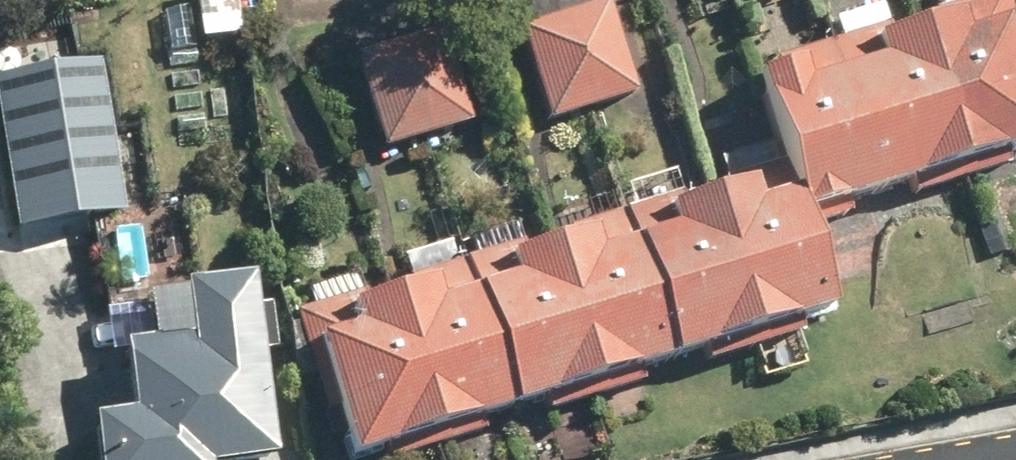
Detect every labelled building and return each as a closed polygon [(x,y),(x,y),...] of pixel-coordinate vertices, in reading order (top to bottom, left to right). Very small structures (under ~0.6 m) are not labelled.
[(227,0),(186,0),(185,47),(226,48),(227,0)] [(620,0),(609,0),(525,27),(555,120),(649,89),(620,0)] [(823,208),(1015,149),(1015,0),(962,0),(941,6),(944,17),(903,29),(900,22),(778,59),(807,155),(823,208)] [(464,24),(366,51),(392,145),(490,118),(464,24)] [(108,59),(3,75),(25,226),(130,211),(108,59)] [(644,205),(690,352),(853,301),(823,208),(807,155),(795,159),(735,178),(738,189),(696,202),(692,190),(644,205)] [(690,352),(644,205),(578,226),(580,234),(533,249),(530,237),(485,251),(532,402),(690,352)] [(48,459),(187,459),(224,454),(190,244),(106,258),(106,318),(73,323),(84,395),(39,402),(48,459)] [(366,454),(532,402),(485,251),(414,273),(418,286),(377,298),(375,290),(372,291),(296,315),(326,412),(351,404),(366,454)]
